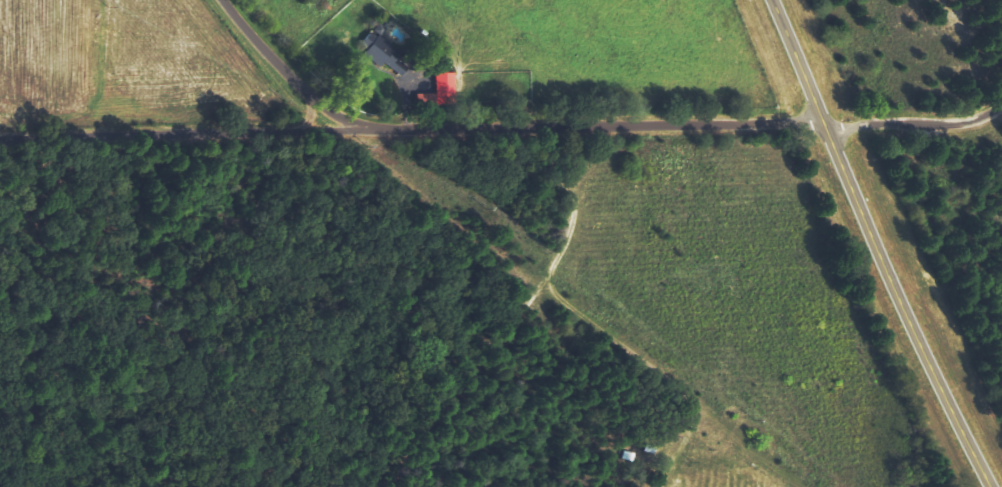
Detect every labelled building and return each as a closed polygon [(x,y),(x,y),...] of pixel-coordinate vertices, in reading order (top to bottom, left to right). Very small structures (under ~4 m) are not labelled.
[(389,70),(402,53),(371,31),(359,48),(389,70)] [(458,94),(455,73),(439,75),(443,97),(458,94)] [(436,109),(436,94),(417,94),(418,110),(436,109)]
